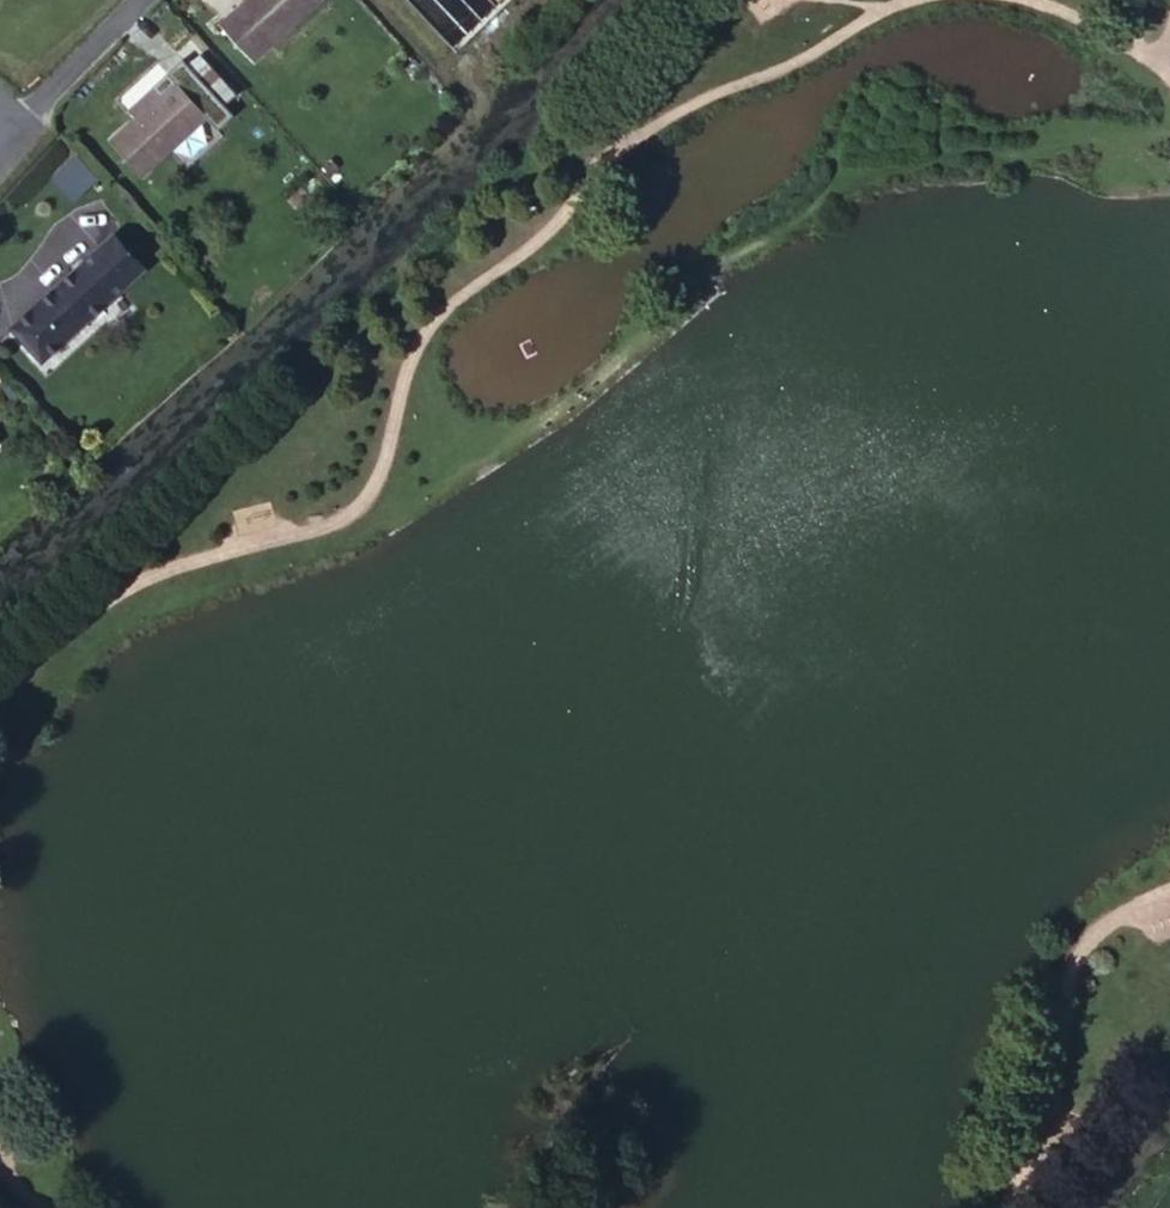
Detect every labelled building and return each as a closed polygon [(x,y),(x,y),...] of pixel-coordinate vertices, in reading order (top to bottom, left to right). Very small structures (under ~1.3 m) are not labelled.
[(218,24),(251,61),(321,0),(246,0),(218,24)] [(182,61),(168,74),(218,129),(233,116),(182,61)] [(159,64),(118,100),(133,116),(106,140),(142,181),(171,155),(183,168),(222,133),(218,129),(168,74),(159,64)] [(76,157),(51,179),(73,203),(98,181),(76,157)] [(126,226),(28,319),(57,350),(156,258),(126,226)]
